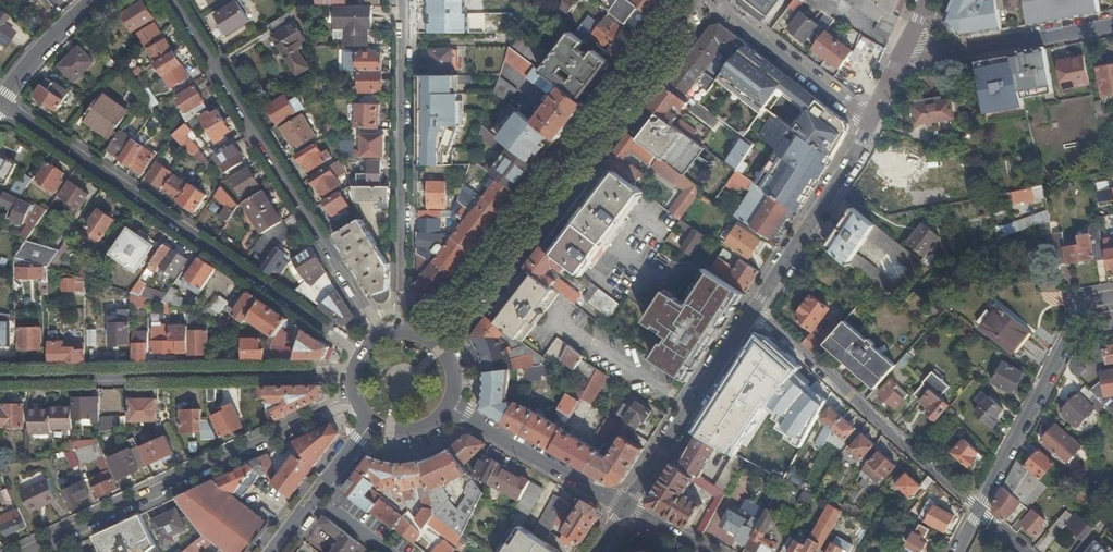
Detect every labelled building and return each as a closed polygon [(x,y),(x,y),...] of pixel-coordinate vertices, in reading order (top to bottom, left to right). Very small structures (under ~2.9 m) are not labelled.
[(562,7),(569,12),(573,7),(576,3),(577,3),(580,0),(579,0),(565,0),(562,7)] [(576,3),(573,7),(576,9),(581,2),(580,0),(577,3),(576,3)] [(621,0),(612,12),(639,33),(664,0),(621,0)] [(737,3),(761,21),(768,13),(773,17),(785,0),(740,0),(737,3)] [(804,1),(802,0),(794,0),(789,7),(795,12),(804,1)] [(804,1),(814,7),(817,9),(822,0),(802,0),(804,1)] [(817,9),(830,16),(838,4),(842,0),(822,0),(817,9)] [(900,16),(895,13),(893,12),(874,0),(845,0),(880,22),(875,32),(876,34),(890,40),(900,16)] [(893,12),(898,0),(874,0),(893,12)] [(895,13),(901,0),(898,0),(893,12),(895,13)] [(946,19),(961,35),(1001,26),(997,0),(954,0),(946,19)] [(1030,21),(1101,8),(1100,0),(1026,0),(1030,21)] [(123,14),(133,30),(153,18),(143,2),(123,14)] [(214,16),(226,36),(247,22),(235,3),(214,16)] [(286,14),(271,23),(278,34),(275,35),(298,73),(310,66),(299,49),(305,46),(302,41),(301,40),(305,38),(306,37),(297,22),(298,18),(303,14),(300,5),(286,14)] [(346,5),(335,5),(335,28),(346,28),(346,46),(368,46),(368,29),(368,25),(372,25),(372,6),(346,5)] [(485,5),(445,5),(445,27),(485,27),(485,5)] [(586,43),(595,50),(614,65),(635,37),(639,33),(612,12),(611,11),(586,43)] [(822,37),(826,31),(832,23),(824,17),(818,24),(808,16),(802,12),(789,29),(805,42),(814,31),(822,37)] [(146,46),(161,34),(155,23),(138,34),(146,46)] [(742,51),(747,45),(721,25),(713,26),(707,33),(724,46),(722,49),(727,53),(729,51),(737,56),(737,57),(742,51)] [(827,58),(840,42),(826,31),(822,37),(813,48),(827,58)] [(534,44),(536,40),(526,32),(512,48),(524,57),(531,47),(534,44)] [(576,35),(572,32),(556,53),(551,48),(549,51),(536,40),(534,44),(544,53),(547,54),(548,52),(553,57),(542,71),(580,100),(604,70),(608,73),(614,65),(595,50),(590,57),(579,49),(585,42),(576,35)] [(707,33),(698,45),(719,62),(725,55),(720,51),(722,49),(724,46),(707,33)] [(149,50),(156,62),(157,63),(175,53),(167,40),(149,50)] [(827,58),(841,69),(853,52),(840,42),(827,58)] [(706,71),(713,76),(722,64),(719,62),(698,45),(689,57),(706,70),(706,71)] [(733,127),(746,137),(756,123),(760,117),(766,109),(759,104),(774,85),(762,76),(769,61),(747,45),(742,51),(737,57),(737,56),(718,80),(700,103),(712,112),(713,113),(721,119),(733,127)] [(524,57),(512,48),(511,47),(506,61),(548,93),(552,93),(555,95),(552,99),(547,95),(543,101),(549,106),(546,111),(539,106),(535,112),(541,116),(536,123),(557,139),(584,103),(580,100),(542,71),(537,67),(524,57)] [(537,52),(531,47),(524,57),(537,67),(540,62),(540,60),(535,56),(537,52)] [(94,62),(79,48),(60,67),(75,81),(94,62)] [(357,52),(357,70),(381,71),(382,52),(371,52),(371,49),(363,49),(363,52),(357,52)] [(1045,49),(1012,55),(1013,60),(1021,92),(1053,86),(1045,49)] [(454,50),(433,50),(433,74),(454,74),(454,50)] [(175,53),(157,63),(164,74),(181,63),(175,53)] [(107,54),(101,59),(107,66),(113,60),(107,54)] [(1065,89),(1091,84),(1085,55),(1059,61),(1060,65),(1057,66),(1060,80),(1063,80),(1065,89)] [(670,81),(697,101),(700,103),(718,80),(713,76),(706,71),(706,70),(689,57),(670,81)] [(107,66),(111,69),(117,64),(113,60),(107,66)] [(1013,60),(977,67),(987,113),(1024,105),(1022,98),(1021,94),(1021,92),(1013,60)] [(803,135),(834,157),(842,144),(845,139),(849,130),(847,122),(769,61),(762,76),(774,85),(759,104),(766,109),(769,111),(776,115),(778,117),(803,135)] [(164,74),(165,76),(172,87),(189,76),(181,63),(164,74)] [(1103,96),(1112,94),(1112,65),(1098,67),(1103,96)] [(360,72),(360,92),(374,92),(374,89),(382,89),(382,72),(360,72)] [(455,75),(418,76),(418,165),(453,165),(453,151),(452,151),(460,126),(460,93),(455,93),(455,75)] [(518,90),(501,76),(499,80),(495,92),(505,99),(511,92),(515,95),(518,90)] [(49,79),(44,86),(65,100),(70,94),(49,79)] [(65,100),(44,86),(43,85),(36,96),(58,111),(65,100)] [(183,114),(188,122),(194,117),(208,108),(204,102),(205,102),(195,85),(177,97),(186,112),(183,114)] [(651,107),(673,124),(678,118),(673,114),(672,111),(677,105),(680,104),(685,109),(690,103),(667,85),(651,107)] [(1054,93),(1053,86),(1021,92),(1021,94),(1022,98),(1054,93)] [(103,94),(85,120),(111,138),(129,111),(103,94)] [(279,124),(304,109),(297,97),(290,102),(286,95),(268,107),(279,124)] [(952,99),(915,105),(918,125),(928,123),(929,126),(934,125),(933,122),(955,118),(952,99)] [(715,128),(721,119),(713,113),(712,112),(700,103),(697,101),(691,110),(706,122),(715,128)] [(381,128),(381,102),(355,102),(354,127),(381,128)] [(511,104),(491,131),(501,139),(536,166),(557,139),(536,123),(511,104)] [(702,190),(700,193),(714,203),(734,176),(737,171),(751,150),(755,144),(746,137),(727,165),(723,162),(701,145),(692,139),(676,127),(673,124),(651,107),(630,133),(658,154),(678,169),(677,170),(691,180),(702,190)] [(202,117),(209,129),(210,129),(225,120),(219,110),(211,114),(210,112),(202,117)] [(781,148),(757,184),(794,209),(799,212),(834,157),(803,135),(778,117),(776,115),(761,137),(777,148),(778,146),(781,148)] [(283,128),(294,146),(297,144),(299,147),(316,137),(303,116),(283,128)] [(225,120),(210,129),(218,143),(226,138),(224,135),(231,131),(225,120)] [(676,127),(692,139),(695,135),(698,132),(682,120),(676,127)] [(188,122),(174,135),(183,144),(186,148),(201,164),(206,161),(210,159),(188,136),(195,131),(188,122)] [(335,127),(333,122),(326,126),(330,133),(335,129),(335,127)] [(123,131),(110,150),(122,159),(135,140),(123,131)] [(686,186),(691,180),(677,170),(657,155),(658,154),(630,133),(607,163),(635,185),(644,174),(633,165),(631,168),(623,162),(632,150),(650,164),(655,157),(658,159),(653,166),(675,183),(678,180),(686,186)] [(362,145),(362,149),(362,156),(384,157),(384,135),(369,135),(364,135),(362,135),(362,145)] [(500,179),(516,192),(536,166),(501,139),(496,146),(506,154),(496,168),(492,165),(488,170),(500,179)] [(144,146),(135,140),(122,159),(132,166),(144,146)] [(353,151),(354,140),(341,140),(341,150),(353,151)] [(316,143),(297,155),(302,163),(304,162),(310,171),(327,161),(322,153),(316,143)] [(241,152),(236,144),(217,155),(227,172),(243,162),(238,154),(241,152)] [(874,153),(870,162),(902,179),(907,171),(912,174),(921,159),(896,145),(890,155),(893,156),(890,161),(874,153)] [(156,155),(144,146),(132,166),(143,174),(156,155)] [(328,149),(322,153),(327,161),(333,157),(328,149)] [(17,165),(0,156),(0,182),(6,185),(17,165)] [(206,161),(201,164),(202,164),(212,175),(217,171),(209,162),(208,163),(206,161)] [(370,186),(381,186),(381,161),(370,161),(370,186)] [(148,178),(163,188),(173,172),(159,162),(148,178)] [(607,163),(567,215),(604,243),(643,191),(635,185),(607,163)] [(57,188),(55,187),(64,174),(48,164),(36,181),(51,192),(53,190),(55,191),(57,188)] [(341,185),(330,167),(311,178),(316,186),(318,185),(325,195),(341,185)] [(232,178),(244,197),(261,186),(250,168),(232,178)] [(735,216),(770,240),(786,215),(788,217),(794,209),(757,184),(747,178),(737,171),(734,176),(763,195),(759,201),(765,205),(757,219),(751,215),(756,207),(745,200),(735,216)] [(179,199),(195,174),(192,172),(190,175),(189,174),(184,181),(175,175),(165,190),(179,199)] [(20,198),(33,179),(23,173),(10,193),(13,194),(20,198)] [(871,193),(867,200),(883,213),(886,208),(889,203),(894,195),(899,199),(901,197),(903,193),(904,192),(880,178),(877,183),(875,182),(870,192),(871,193)] [(485,199),(501,212),(516,192),(500,179),(497,183),(492,179),(480,194),(485,199)] [(79,209),(89,195),(70,182),(60,196),(66,200),(64,202),(69,205),(70,203),(79,209)] [(447,182),(429,182),(429,207),(447,208),(447,182)] [(216,194),(222,186),(218,184),(213,192),(216,194)] [(701,190),(692,184),(672,211),(681,217),(701,190)] [(191,185),(180,201),(196,211),(207,195),(191,185)] [(240,205),(222,186),(216,194),(215,195),(228,206),(220,218),(228,223),(240,205)] [(390,208),(390,186),(381,186),(370,186),(351,186),(356,202),(378,202),(378,208),(390,208)] [(1032,188),(1034,199),(1046,197),(1044,187),(1044,186),(1032,188)] [(1032,188),(1013,192),(1015,202),(1034,199),(1032,188)] [(1101,203),(1112,200),(1112,188),(1099,191),(1101,203)] [(264,190),(246,201),(265,233),(284,222),(264,190)] [(341,192),(325,202),(334,216),(342,211),(346,208),(350,206),(341,192)] [(10,208),(16,210),(12,221),(23,225),(31,205),(5,194),(1,204),(10,208)] [(433,263),(451,276),(501,212),(485,199),(474,213),(473,212),(470,215),(462,209),(458,214),(466,220),(455,235),(452,233),(448,238),(451,240),(433,263)] [(43,216),(47,210),(35,205),(33,211),(43,216)] [(12,220),(16,210),(10,208),(6,218),(12,220)] [(207,208),(200,219),(205,224),(213,212),(207,208)] [(912,254),(855,208),(830,247),(875,287),(885,295),(895,284),(872,264),(856,255),(868,238),(902,266),(912,254)] [(100,241),(115,221),(99,210),(87,228),(95,233),(93,236),(100,241)] [(1050,221),(1049,213),(1041,214),(1043,223),(1050,221)] [(20,237),(27,239),(40,221),(32,215),(27,223),(29,224),(20,237)] [(567,215),(544,245),(570,266),(577,271),(581,274),(604,243),(567,215)] [(420,218),(419,231),(440,233),(443,218),(442,218),(420,218)] [(390,297),(390,264),(361,219),(336,234),(377,301),(378,302),(379,304),(381,304),(382,305),(383,305),(385,305),(386,304),(388,303),(389,302),(390,300),(390,297)] [(681,221),(678,225),(689,232),(692,228),(681,221)] [(1056,221),(1051,222),(1053,234),(1056,250),(1065,248),(1065,247),(1062,231),(1058,232),(1056,221)] [(280,245),(293,237),(284,222),(265,233),(255,249),(269,259),(278,248),(280,245)] [(1007,236),(1020,231),(1018,223),(1004,228),(1007,236)] [(1094,260),(1105,258),(1099,224),(1099,223),(1088,225),(1090,228),(1095,257),(1094,258),(1094,260)] [(923,224),(909,242),(925,256),(940,237),(923,224)] [(739,225),(726,243),(750,259),(762,240),(739,225)] [(1065,248),(1056,250),(1058,264),(1094,258),(1095,257),(1090,228),(1084,230),(1085,234),(1079,235),(1081,243),(1065,247),(1065,248)] [(136,270),(153,247),(146,242),(146,241),(144,238),(140,236),(137,235),(136,236),(129,230),(113,254),(136,270)] [(704,236),(694,230),(682,249),(692,256),(704,236)] [(422,255),(431,256),(432,249),(436,249),(437,243),(440,243),(441,234),(420,233),(418,246),(420,246),(419,254),(422,255)] [(20,249),(14,258),(47,268),(55,256),(58,250),(26,241),(20,249)] [(55,256),(47,268),(55,270),(70,248),(63,244),(58,250),(55,256)] [(171,249),(164,244),(150,263),(157,268),(159,266),(171,249)] [(580,295),(611,319),(621,305),(585,277),(581,282),(584,285),(578,293),(559,279),(561,277),(556,274),(553,278),(550,275),(550,272),(554,266),(558,266),(565,272),(570,266),(544,245),(527,267),(561,293),(574,303),(580,295)] [(706,266),(747,292),(760,272),(718,245),(706,266)] [(276,269),(283,274),(290,264),(290,263),(284,259),(287,254),(278,248),(269,259),(263,268),(272,274),(276,269)] [(298,267),(306,281),(312,287),(327,272),(312,248),(293,259),(298,267)] [(1038,251),(1029,254),(1026,248),(1014,253),(1021,272),(1043,264),(1038,251)] [(187,260),(171,249),(159,266),(175,277),(187,260)] [(418,269),(418,282),(431,265),(429,263),(431,261),(422,255),(422,261),(419,261),(418,265),(421,265),(421,269),(418,269)] [(216,270),(198,257),(184,278),(201,290),(216,270)] [(430,303),(451,276),(433,263),(431,261),(429,263),(431,265),(418,282),(418,301),(430,303)] [(43,279),(44,268),(23,268),(23,265),(17,265),(17,268),(17,279),(43,279)] [(293,270),(303,284),(306,281),(298,267),(293,270)] [(505,295),(539,321),(561,293),(527,267),(505,295)] [(585,277),(581,274),(577,271),(573,276),(581,282),(585,277)] [(320,306),(344,324),(346,325),(355,317),(354,315),(338,291),(331,297),(322,287),(330,279),(327,272),(312,287),(306,281),(303,284),(296,290),(320,306)] [(74,276),(62,273),(62,292),(83,292),(83,282),(77,281),(77,279),(74,279),(74,276)] [(147,295),(162,298),(164,291),(148,287),(147,295)] [(169,291),(161,303),(169,305),(174,298),(175,296),(169,291)] [(260,301),(248,292),(232,314),(244,323),(248,318),(260,301)] [(139,296),(130,293),(130,308),(147,308),(147,302),(146,302),(147,299),(143,297),(139,296)] [(524,342),(539,321),(505,295),(490,316),(507,329),(524,342)] [(813,296),(797,318),(815,331),(830,309),(813,296)] [(174,298),(169,305),(187,311),(192,304),(174,298)] [(219,314),(227,303),(220,298),(212,309),(219,314)] [(287,319),(260,301),(248,318),(271,335),(265,343),(270,345),(274,337),(278,331),(280,329),(287,319)] [(999,306),(995,303),(978,324),(982,327),(999,306)] [(1012,351),(1030,330),(999,306),(982,327),(1012,351)] [(212,309),(206,317),(215,320),(219,314),(212,309)] [(678,332),(688,338),(695,326),(698,328),(700,329),(706,319),(691,310),(685,319),(686,320),(678,332)] [(196,314),(187,311),(187,332),(196,332),(196,314)] [(10,345),(10,315),(0,313),(0,345),(10,345)] [(219,314),(215,320),(226,323),(229,324),(230,318),(224,316),(219,314)] [(119,317),(110,316),(111,346),(129,345),(129,324),(118,324),(119,317)] [(527,367),(535,366),(533,354),(526,355),(512,360),(510,354),(518,351),(514,344),(507,347),(509,351),(506,352),(501,337),(507,329),(490,316),(473,337),(480,350),(482,354),(483,358),(484,365),(486,370),(486,372),(512,369),(519,368),(527,367)] [(864,346),(868,341),(845,321),(841,325),(864,346)] [(813,333),(804,344),(816,354),(828,341),(839,329),(838,328),(833,323),(820,339),(813,333)] [(879,386),(892,371),(870,351),(875,347),(868,341),(864,346),(841,325),(838,328),(839,329),(828,341),(879,386)] [(152,353),(177,353),(177,341),(176,341),(170,342),(170,326),(162,326),(162,334),(151,334),(152,353)] [(695,326),(688,338),(690,340),(698,328),(695,326)] [(177,341),(177,353),(187,353),(187,327),(176,327),(176,328),(172,328),(172,332),(176,332),(176,341),(177,341)] [(20,349),(42,349),(41,328),(19,329),(20,349)] [(328,348),(303,330),(297,349),(283,347),(285,344),(291,333),(282,332),(278,331),(274,337),(270,345),(271,358),(271,360),(324,359),(328,348)] [(96,347),(96,332),(87,332),(88,347),(96,347)] [(147,344),(147,332),(133,332),(133,361),(146,361),(146,353),(148,353),(147,344)] [(196,332),(187,332),(188,355),(207,355),(207,344),(207,340),(207,332),(196,332)] [(642,334),(634,346),(641,350),(659,362),(668,349),(649,337),(648,338),(642,334)] [(241,339),(242,360),(263,360),(263,359),(271,358),(270,345),(265,343),(259,339),(241,339)] [(49,342),(49,362),(84,362),(84,344),(72,343),(72,341),(64,341),(64,342),(54,342),(49,342)] [(699,351),(684,341),(676,353),(687,360),(690,356),(694,359),(699,351)] [(1109,348),(1106,345),(1104,348),(1107,351),(1107,353),(1106,353),(1107,357),(1108,357),(1109,362),(1112,362),(1112,347),(1109,348)] [(582,359),(584,356),(570,346),(566,353),(558,367),(554,364),(535,366),(527,367),(527,380),(543,380),(543,375),(552,375),(561,376),(568,363),(567,362),(569,359),(577,365),(575,368),(574,368),(583,374),(589,363),(582,359)] [(892,371),(897,366),(875,347),(870,351),(892,371)] [(914,357),(908,353),(898,364),(904,369),(914,357)] [(1073,355),(1068,364),(1079,376),(1086,369),(1073,355)] [(567,362),(568,363),(575,368),(577,365),(569,359),(567,362)] [(749,373),(746,378),(761,386),(765,388),(770,391),(771,387),(763,383),(773,366),(762,360),(761,362),(756,360),(753,366),(751,364),(749,364),(746,370),(747,371),(749,373)] [(1004,361),(992,382),(1014,393),(1025,372),(1004,361)] [(598,369),(589,363),(583,374),(570,396),(580,401),(582,398),(598,369)] [(916,396),(938,371),(936,368),(924,382),(925,383),(914,395),(916,396)] [(512,369),(486,372),(486,374),(486,378),(486,380),(486,382),(484,402),(483,405),(481,409),(505,423),(516,404),(509,400),(509,394),(512,394),(513,385),(510,385),(512,369)] [(607,375),(598,369),(582,398),(591,404),(607,375)] [(688,381),(692,375),(683,369),(680,369),(677,374),(688,381)] [(1102,372),(1106,397),(1112,395),(1112,370),(1102,372)] [(944,376),(938,371),(916,396),(931,409),(928,413),(937,420),(950,405),(941,397),(951,386),(942,379),(944,376)] [(761,386),(746,378),(737,393),(753,402),(761,386)] [(896,390),(900,386),(893,379),(881,393),(898,408),(906,399),(896,390)] [(1090,403),(1097,395),(1087,385),(1062,411),(1078,427),(1095,408),(1090,403)] [(909,394),(900,386),(896,390),(906,399),(909,394)] [(265,413),(270,424),(323,399),(321,387),(257,387),(258,400),(266,400),(267,403),(264,403),(265,413)] [(765,388),(753,410),(759,414),(771,392),(770,391),(765,388)] [(814,425),(827,401),(808,391),(803,402),(809,405),(802,418),(814,425)] [(516,404),(505,423),(553,450),(564,430),(580,401),(570,396),(568,395),(557,413),(560,415),(559,417),(563,420),(559,426),(545,418),(547,413),(536,407),(534,412),(517,402),(516,404)] [(990,396),(977,412),(994,427),(1000,420),(997,417),(1004,409),(990,396)] [(93,398),(73,398),(74,419),(83,419),(83,426),(92,426),(93,419),(99,419),(98,404),(93,404),(93,398)] [(721,412),(719,411),(706,430),(716,437),(717,437),(719,438),(722,433),(730,437),(739,422),(733,419),(741,405),(729,399),(721,412)] [(156,421),(156,400),(130,400),(130,421),(156,421)] [(624,425),(635,433),(639,428),(638,428),(644,420),(646,421),(653,411),(638,401),(633,408),(625,403),(618,414),(627,420),(624,425)] [(23,427),(23,404),(3,404),(3,409),(0,409),(0,427),(23,427)] [(242,427),(236,414),(231,405),(224,408),(225,411),(222,413),(221,410),(218,411),(219,414),(212,418),(221,437),(242,427)] [(833,429),(844,417),(832,406),(821,419),(827,424),(814,445),(821,449),(831,433),(833,429)] [(40,407),(29,408),(30,435),(52,434),(51,430),(73,429),(72,409),(66,410),(66,407),(50,408),(50,411),(40,411),(40,407)] [(200,440),(216,439),(208,422),(204,422),(204,419),(200,419),(200,410),(181,410),(181,432),(200,432),(200,440)] [(965,440),(969,434),(945,413),(940,418),(965,440)] [(613,419),(608,415),(595,436),(600,440),(613,419)] [(857,428),(844,417),(833,429),(846,441),(857,428)] [(599,453),(589,471),(614,485),(623,483),(649,442),(635,433),(624,425),(613,419),(600,440),(606,443),(615,429),(625,435),(613,454),(610,452),(609,454),(611,456),(609,460),(599,453)] [(937,422),(929,431),(933,434),(941,426),(937,422)] [(272,485),(290,498),(339,434),(332,424),(282,448),(284,452),(297,446),(302,454),(297,458),(294,456),(272,485)] [(1057,424),(1042,441),(1057,455),(1073,438),(1057,424)] [(564,430),(553,450),(589,471),(599,453),(601,451),(564,430)] [(863,433),(850,449),(862,459),(875,444),(863,433)] [(454,446),(451,449),(469,472),(471,475),(472,477),(475,474),(467,463),(487,444),(472,435),(464,437),(462,439),(460,441),(457,444),(454,446)] [(166,436),(153,442),(161,460),(173,454),(170,447),(166,436)] [(979,453),(965,440),(954,452),(970,467),(978,458),(976,456),(979,453)] [(74,442),(74,450),(78,449),(99,444),(99,441),(74,442)] [(161,460),(153,442),(141,448),(145,457),(144,458),(148,466),(161,460)] [(99,444),(78,449),(80,463),(96,459),(104,455),(99,444)] [(119,480),(148,466),(144,458),(144,457),(138,446),(110,459),(119,480)] [(783,480),(784,478),(797,454),(785,447),(783,450),(786,452),(773,475),(783,480)] [(436,514),(463,535),(464,533),(482,500),(485,494),(475,481),(472,477),(471,475),(465,478),(469,484),(465,490),(468,492),(460,509),(450,500),(443,485),(469,472),(451,449),(448,450),(445,452),(442,454),(439,456),(435,457),(432,459),(428,460),(424,461),(436,514)] [(880,452),(874,449),(868,459),(872,462),(880,452)] [(1039,450),(1025,466),(1041,479),(1055,463),(1039,450)] [(881,452),(880,452),(872,462),(871,462),(887,476),(896,465),(881,452)] [(697,477),(698,474),(703,468),(680,453),(674,463),(697,477)] [(718,477),(721,473),(723,470),(728,461),(715,453),(704,469),(718,477)] [(104,455),(96,459),(103,474),(111,470),(104,455)] [(271,465),(267,455),(258,460),(264,473),(268,481),(269,479),(271,465)] [(372,457),(346,491),(395,528),(398,524),(399,525),(396,529),(414,542),(421,534),(415,526),(409,534),(404,530),(410,522),(403,516),(381,499),(377,503),(367,495),(377,483),(385,490),(389,484),(393,484),(396,497),(405,495),(398,464),(392,463),(388,462),(385,461),(380,460),(375,458),(372,457)] [(481,460),(475,474),(472,477),(475,481),(478,476),(490,482),(500,463),(491,458),(489,463),(482,460),(481,460)] [(269,525),(263,521),(256,515),(258,513),(241,499),(259,475),(264,473),(258,460),(247,465),(248,467),(217,481),(216,479),(176,498),(203,535),(212,543),(222,550),(225,551),(249,551),(269,525)] [(1028,509),(1048,487),(1018,460),(994,504),(995,513),(1012,528),(1028,509)] [(401,464),(398,464),(405,495),(407,501),(415,499),(413,492),(410,489),(422,486),(422,491),(426,508),(417,519),(425,529),(429,523),(436,514),(424,461),(421,462),(418,463),(414,463),(409,464),(404,464),(401,464)] [(531,481),(500,463),(490,482),(521,499),(531,481)] [(653,506),(691,527),(703,504),(688,495),(684,495),(684,492),(687,492),(694,481),(697,477),(674,463),(651,498),(653,506)] [(725,482),(730,485),(740,468),(734,465),(725,482)] [(113,473),(111,470),(103,474),(101,475),(101,476),(90,482),(98,499),(117,489),(110,474),(113,473)] [(791,480),(801,486),(806,478),(796,472),(791,480)] [(935,482),(929,476),(921,485),(907,472),(897,484),(912,498),(920,488),(926,492),(935,482)] [(703,487),(708,480),(698,474),(697,477),(694,481),(703,487)] [(20,490),(31,512),(58,499),(47,477),(20,490)] [(697,531),(703,534),(726,492),(708,480),(703,487),(703,488),(717,497),(697,531)] [(521,499),(510,518),(523,526),(544,488),(531,481),(521,499)] [(82,504),(80,500),(89,496),(83,483),(63,492),(71,509),(82,504)] [(0,490),(0,497),(3,505),(14,500),(9,486),(0,490)] [(806,507),(813,494),(804,489),(796,502),(806,507)] [(816,490),(814,494),(822,499),(825,495),(816,490)] [(541,538),(565,500),(556,495),(534,534),(541,538)] [(576,537),(584,542),(602,515),(600,507),(587,499),(569,527),(565,525),(563,528),(566,531),(562,538),(566,541),(572,545),(576,537)] [(560,550),(547,542),(541,538),(534,534),(523,526),(510,518),(482,500),(464,533),(469,536),(493,551),(559,551),(560,550)] [(541,538),(547,542),(552,532),(565,510),(568,511),(572,505),(565,500),(541,538)] [(256,515),(263,521),(272,509),(265,504),(258,513),(256,515)] [(790,536),(782,551),(812,551),(815,547),(817,548),(820,543),(824,545),(843,511),(840,509),(830,504),(810,539),(806,546),(797,540),(790,536)] [(935,505),(926,521),(945,532),(954,515),(935,505)] [(767,508),(762,518),(767,521),(762,529),(759,527),(748,547),(750,548),(749,549),(749,551),(750,551),(755,551),(757,551),(773,551),(775,548),(770,546),(772,542),(764,537),(777,514),(767,508)] [(1012,528),(1018,533),(1025,525),(1038,536),(1045,528),(1042,525),(1046,520),(1042,517),(1044,515),(1040,512),(1039,513),(1034,509),(1032,512),(1028,509),(1012,528)] [(739,534),(740,532),(747,520),(747,519),(730,510),(722,524),(739,534)] [(184,529),(176,511),(152,521),(161,541),(184,529)] [(24,521),(19,523),(17,519),(20,518),(18,515),(16,516),(14,512),(0,518),(0,523),(6,536),(27,526),(24,521)] [(1080,522),(1069,512),(1062,521),(1083,539),(1093,528),(1082,519),(1080,522)] [(94,534),(102,551),(158,551),(141,514),(94,534)] [(458,545),(463,535),(436,514),(429,523),(458,545)] [(332,551),(355,551),(358,548),(363,551),(372,551),(361,543),(359,546),(345,535),(347,532),(326,516),(320,524),(334,534),(335,533),(342,538),(332,551)] [(748,526),(755,530),(758,526),(761,520),(753,516),(750,522),(748,526)] [(761,520),(758,526),(759,527),(762,529),(767,521),(762,518),(761,520)] [(740,532),(751,538),(755,530),(748,526),(750,522),(747,520),(740,532)] [(1058,521),(1049,530),(1053,534),(1062,524),(1058,521)] [(415,526),(410,522),(404,530),(409,534),(415,526)] [(915,531),(907,546),(919,551),(923,551),(928,543),(925,541),(931,530),(920,524),(916,532),(915,531)] [(359,546),(361,543),(347,532),(345,535),(359,546)] [(547,542),(560,550),(566,541),(562,538),(552,532),(547,542)] [(463,535),(457,549),(462,551),(469,536),(464,533),(463,535)] [(806,546),(810,539),(800,533),(797,540),(806,546)] [(203,535),(182,551),(201,551),(212,543),(203,535)] [(457,549),(445,540),(441,545),(440,545),(435,551),(455,551),(457,549)] [(1097,541),(1087,551),(1109,551),(1097,541)] [(829,551),(849,551),(853,546),(847,543),(844,549),(834,543),(829,551)]
